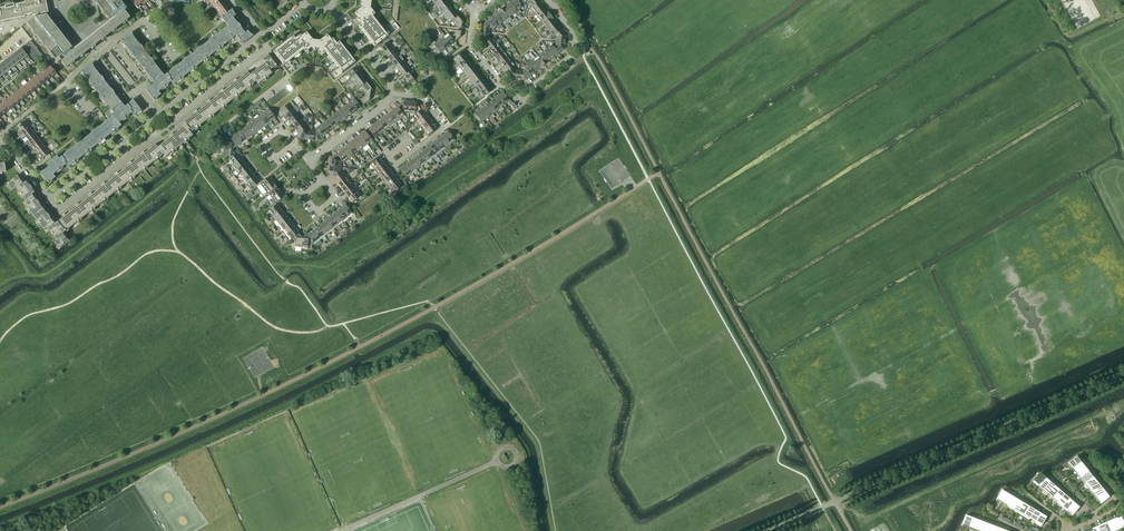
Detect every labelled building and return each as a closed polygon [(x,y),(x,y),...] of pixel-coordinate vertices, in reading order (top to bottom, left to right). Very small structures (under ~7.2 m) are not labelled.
[(25,2),(15,4),(14,3),(6,5),(6,6),(0,7),(0,22),(25,16),(25,15),(32,13),(33,15),(34,15),(48,12),(46,2),(46,0),(25,0),(25,2)] [(56,63),(57,63),(58,63),(61,61),(66,67),(96,44),(100,41),(130,17),(125,10),(126,9),(125,9),(125,8),(124,8),(123,8),(122,9),(122,8),(125,6),(120,0),(95,0),(109,18),(118,11),(120,14),(95,34),(93,35),(91,37),(83,43),(65,57),(63,54),(72,47),(55,25),(52,13),(37,17),(39,18),(37,20),(34,17),(27,22),(45,45),(57,60),(56,61),(56,62),(56,63)] [(142,5),(138,0),(132,0),(131,1),(141,13),(143,11),(140,8),(142,5)] [(147,2),(145,0),(138,0),(142,5),(145,9),(147,8),(144,4),(147,2)] [(225,0),(223,0),(222,1),(221,0),(216,0),(211,4),(215,8),(225,0)] [(226,0),(225,0),(215,8),(218,13),(229,4),(228,3),(226,5),(223,2),(226,0)] [(434,12),(446,2),(445,0),(439,0),(434,4),(437,7),(435,8),(434,8),(432,10),(434,12)] [(521,5),(517,0),(513,0),(511,2),(520,13),(521,12),(519,9),(522,6),(521,5)] [(530,13),(531,15),(543,6),(539,1),(533,6),(532,6),(531,7),(533,11),(530,13)] [(441,13),(450,6),(446,2),(434,12),(430,14),(432,16),(438,12),(438,11),(439,10),(441,13)] [(513,14),(516,12),(518,15),(520,13),(511,2),(506,6),(513,14)] [(357,19),(361,24),(372,15),(372,16),(375,14),(370,8),(371,4),(363,3),(363,7),(355,13),(359,18),(357,19)] [(227,7),(230,5),(229,4),(218,13),(222,17),(221,17),(222,18),(232,9),(230,11),(227,7)] [(1110,17),(1123,10),(1119,4),(1107,10),(1110,17)] [(441,21),(454,11),(450,6),(441,13),(444,16),(443,17),(442,17),(439,19),(441,21)] [(510,16),(513,14),(506,6),(501,9),(510,21),(512,19),(510,16)] [(543,6),(531,15),(533,16),(536,14),(538,17),(547,10),(543,6)] [(222,18),(228,26),(232,31),(240,24),(239,24),(236,22),(233,17),(236,15),(234,13),(232,9),(222,18)] [(509,22),(510,21),(501,9),(497,13),(503,21),(506,19),(509,22)] [(538,22),(539,24),(550,15),(547,10),(538,17),(541,20),(538,22)] [(457,16),(454,11),(441,21),(443,23),(445,21),(445,20),(446,19),(449,23),(453,20),(457,16)] [(503,21),(497,13),(492,17),(501,28),(502,30),(504,29),(500,24),(503,21)] [(359,26),(367,36),(380,25),(372,16),(372,15),(361,24),(359,26)] [(543,23),(546,26),(554,20),(550,15),(539,24),(540,26),(543,23)] [(457,27),(463,28),(464,24),(457,16),(453,20),(457,26),(457,27)] [(499,30),(501,28),(492,17),(487,20),(492,27),(494,29),(497,26),(499,30)] [(487,20),(487,21),(483,24),(482,25),(481,30),(489,31),(490,29),(492,27),(487,20)] [(546,34),(558,25),(554,20),(546,26),(548,29),(545,32),(546,34)] [(240,24),(232,31),(236,35),(238,39),(242,44),(253,36),(253,35),(250,33),(248,30),(245,33),(241,28),(240,25),(240,24)] [(380,25),(367,36),(375,46),(388,36),(380,25)] [(553,36),(555,35),(562,29),(558,25),(546,34),(548,35),(551,33),(553,36)] [(212,37),(211,37),(220,48),(236,35),(232,31),(228,26),(215,36),(212,37)] [(557,37),(557,39),(565,40),(566,35),(565,35),(565,34),(562,29),(555,35),(557,37)] [(463,31),(456,30),(456,32),(454,34),(458,39),(463,35),(463,31)] [(300,34),(295,38),(304,49),(303,49),(306,52),(311,47),(315,48),(316,40),(312,39),(306,32),(301,36),(300,34)] [(438,40),(445,49),(452,44),(445,35),(443,32),(439,35),(441,38),(438,40)] [(121,41),(132,54),(142,46),(139,43),(134,36),(132,33),(121,41)] [(458,39),(454,34),(451,36),(448,33),(445,35),(452,44),(458,39)] [(481,40),(484,44),(491,39),(489,36),(489,34),(481,33),(480,38),(480,39),(481,40)] [(320,40),(316,40),(315,48),(319,48),(323,54),(326,52),(337,43),(333,38),(331,39),(327,34),(320,40)] [(293,36),(283,43),(294,57),(303,49),(304,49),(295,38),(293,36)] [(207,58),(220,48),(211,37),(211,38),(209,41),(202,46),(199,48),(198,48),(207,58)] [(381,47),(385,52),(396,43),(400,40),(398,37),(395,39),(396,40),(392,44),(389,41),(381,47)] [(491,39),(484,44),(488,49),(496,42),(492,37),(491,39)] [(43,56),(31,40),(23,46),(36,62),(43,56)] [(435,49),(439,54),(445,49),(438,40),(435,43),(433,40),(431,41),(434,44),(433,44),(436,48),(435,49)] [(339,41),(337,43),(326,52),(334,62),(347,51),(339,41)] [(496,42),(488,49),(492,54),(500,47),(496,42)] [(565,44),(565,43),(556,42),(556,44),(554,46),(559,53),(563,50),(564,49),(565,44)] [(283,65),(294,57),(283,43),(273,51),(283,65)] [(389,58),(398,51),(395,47),(398,45),(396,43),(385,52),(389,58)] [(554,57),(559,53),(554,46),(552,45),(547,48),(554,57)] [(142,46),(132,54),(142,67),(153,59),(152,59),(149,57),(144,50),(142,46)] [(23,59),(28,55),(22,47),(17,51),(23,59)] [(504,52),(500,47),(492,54),(495,58),(504,52)] [(193,69),(207,58),(198,48),(196,51),(189,56),(185,58),(193,69)] [(554,57),(547,48),(543,52),(549,61),(554,57)] [(439,54),(435,49),(428,54),(432,59),(439,54)] [(17,51),(12,54),(19,62),(23,59),(17,51)] [(355,61),(347,51),(334,62),(342,72),(355,61)] [(389,58),(393,63),(404,54),(402,51),(399,53),(398,51),(389,58)] [(451,65),(453,67),(465,57),(461,52),(453,59),(455,62),(454,63),(453,63),(451,65)] [(504,52),(495,58),(499,63),(507,56),(510,54),(508,52),(505,54),(504,52)] [(544,64),(549,61),(543,52),(538,56),(544,64)] [(12,54),(8,58),(14,66),(19,62),(12,54)] [(405,55),(404,54),(393,63),(396,66),(404,60),(402,57),(405,55)] [(257,68),(266,80),(267,79),(268,79),(268,78),(269,78),(269,77),(269,76),(272,73),(271,72),(275,68),(274,67),(276,65),(268,55),(265,58),(263,60),(264,61),(262,63),(263,65),(261,66),(257,68)] [(508,58),(507,56),(499,63),(503,68),(511,61),(509,58),(508,58)] [(540,68),(544,64),(538,56),(533,60),(540,68)] [(460,69),(469,62),(465,57),(453,67),(454,69),(457,67),(457,66),(458,65),(460,69)] [(8,58),(3,61),(10,69),(14,66),(8,58)] [(180,79),(193,69),(185,58),(182,61),(176,67),(172,68),(180,79)] [(142,67),(154,83),(159,80),(164,76),(154,63),(153,59),(142,67)] [(396,66),(399,71),(411,62),(409,60),(406,62),(404,60),(396,66)] [(533,60),(528,63),(535,72),(540,68),(533,60)] [(0,64),(0,66),(5,73),(10,69),(3,61),(0,64)] [(513,67),(518,64),(516,62),(513,64),(511,61),(503,68),(506,73),(513,67)] [(412,64),(411,62),(399,71),(403,76),(408,72),(412,69),(410,66),(412,64)] [(460,76),(473,66),(469,62),(460,69),(456,72),(458,74),(456,76),(457,78),(460,76)] [(530,75),(535,72),(528,63),(525,66),(524,67),(525,69),(530,75)] [(82,72),(92,85),(103,77),(100,74),(98,72),(100,71),(97,68),(96,70),(94,67),(92,64),(93,64),(92,64),(82,72)] [(50,65),(45,68),(52,77),(55,74),(57,78),(59,77),(52,68),(50,65)] [(299,69),(326,73),(322,67),(304,65),(299,69)] [(468,78),(476,71),(473,66),(460,76),(462,79),(464,77),(464,76),(465,75),(468,78)] [(348,76),(351,80),(360,73),(355,67),(347,74),(343,77),(344,80),(347,78),(347,77),(348,76)] [(515,70),(513,67),(506,73),(510,77),(511,77),(511,78),(518,79),(519,70),(515,70)] [(52,77),(45,68),(41,72),(47,80),(50,78),(53,82),(55,80),(52,77)] [(175,83),(180,79),(172,68),(172,69),(169,72),(164,76),(159,80),(166,88),(167,88),(167,87),(168,86),(169,85),(168,84),(172,81),(175,83)] [(242,75),(241,75),(250,86),(256,81),(258,84),(262,81),(263,82),(264,82),(264,81),(265,81),(266,81),(266,80),(257,68),(255,71),(252,73),(251,71),(249,73),(248,72),(245,74),(242,75)] [(522,71),(519,70),(518,79),(525,80),(525,79),(526,79),(530,75),(525,69),(522,71)] [(466,84),(467,86),(480,76),(476,71),(468,78),(470,81),(469,82),(468,82),(466,84)] [(41,72),(36,75),(43,84),(46,81),(49,85),(50,84),(47,80),(41,72)] [(415,80),(408,72),(403,76),(410,84),(415,80)] [(364,79),(360,73),(351,80),(353,82),(352,83),(351,83),(348,85),(352,89),(354,87),(354,86),(355,85),(364,79)] [(46,87),(43,84),(36,75),(32,79),(38,87),(41,85),(44,89),(46,87)] [(237,96),(250,86),(241,75),(242,76),(239,79),(237,80),(236,79),(233,81),(234,82),(232,84),(229,86),(229,85),(228,86),(237,96)] [(475,87),(484,81),(480,76),(467,86),(469,88),(472,86),(472,85),(473,84),(475,87)] [(103,77),(92,85),(102,98),(113,90),(110,88),(108,85),(110,84),(108,81),(106,83),(104,81),(103,77)] [(32,79),(27,82),(34,91),(37,88),(40,92),(41,91),(38,87),(32,79)] [(368,84),(364,79),(355,85),(358,89),(361,86),(363,88),(368,84)] [(165,89),(166,88),(159,80),(154,83),(149,87),(146,89),(145,89),(146,89),(154,100),(160,95),(157,92),(162,89),(162,90),(164,89),(165,89)] [(473,93),(475,95),(488,85),(484,81),(475,87),(478,91),(477,91),(476,91),(473,93)] [(37,94),(34,91),(27,82),(23,86),(29,94),(32,92),(35,96),(37,94)] [(373,90),(368,84),(363,88),(366,91),(366,93),(372,94),(373,90)] [(491,90),(488,85),(475,95),(477,97),(479,96),(479,95),(480,94),(483,97),(491,90)] [(23,86),(18,90),(25,98),(28,95),(31,99),(32,98),(29,94),(23,86)] [(215,96),(224,107),(237,96),(228,86),(226,89),(224,91),(222,89),(220,91),(221,93),(219,94),(215,96)] [(25,98),(18,90),(14,93),(20,101),(23,105),(25,104),(22,100),(25,98)] [(115,114),(120,110),(125,107),(119,99),(120,97),(118,95),(116,96),(115,94),(113,90),(102,98),(115,114)] [(503,92),(498,95),(505,104),(508,101),(510,105),(514,110),(517,108),(513,103),(512,103),(503,92)] [(14,93),(9,97),(16,105),(19,109),(20,107),(17,104),(20,101),(14,93)] [(372,97),(372,94),(366,93),(365,95),(360,100),(363,105),(372,97)] [(502,106),(505,104),(498,95),(494,99),(503,111),(504,109),(502,106)] [(202,106),(210,117),(224,107),(215,96),(213,99),(211,101),(209,99),(207,101),(208,103),(206,105),(202,106)] [(16,105),(9,97),(5,100),(11,108),(14,112),(16,111),(13,107),(16,105)] [(349,102),(356,111),(361,107),(354,98),(349,102)] [(120,110),(127,119),(127,118),(128,118),(129,117),(129,116),(130,116),(129,115),(133,112),(135,114),(141,110),(133,99),(132,99),(132,100),(130,103),(125,107),(120,110)] [(501,112),(503,111),(494,99),(489,103),(496,111),(499,109),(501,112)] [(0,104),(7,112),(10,116),(11,114),(9,111),(11,108),(5,100),(0,104)] [(404,101),(397,106),(402,112),(409,113),(410,102),(404,101)] [(344,106),(351,115),(356,111),(349,102),(344,106)] [(410,102),(409,113),(415,114),(421,109),(416,103),(410,102)] [(285,115),(293,109),(289,103),(280,110),(285,115)] [(492,114),(496,111),(489,103),(484,106),(493,118),(495,117),(492,114)] [(189,117),(197,127),(210,117),(202,106),(202,107),(200,110),(197,111),(196,110),(193,112),(195,113),(193,115),(189,117)] [(339,110),(346,118),(351,115),(344,106),(339,110)] [(393,110),(399,119),(404,115),(402,112),(397,106),(393,110)] [(491,119),(493,118),(484,106),(479,110),(486,119),(489,116),(491,119)] [(269,109),(264,113),(271,121),(276,118),(275,116),(269,109)] [(293,109),(285,115),(289,120),(297,114),(293,109)] [(412,116),(416,121),(425,114),(421,109),(415,114),(412,116)] [(126,119),(127,119),(120,110),(115,114),(110,118),(106,120),(114,131),(120,126),(118,123),(122,120),(123,121),(124,121),(124,120),(125,120),(126,119)] [(334,114),(341,122),(346,118),(339,110),(334,114)] [(393,110),(388,114),(395,123),(399,119),(393,110)] [(483,121),(486,119),(479,110),(475,114),(484,126),(485,124),(483,121)] [(264,113),(259,117),(266,125),(271,121),(264,113)] [(301,119),(297,114),(289,120),(293,126),(301,119)] [(329,118),(336,126),(341,122),(334,114),(329,118)] [(390,126),(395,123),(388,114),(383,118),(390,126)] [(420,126),(429,119),(425,114),(416,121),(420,126)] [(186,141),(187,142),(188,142),(189,141),(189,140),(190,140),(190,139),(190,138),(193,135),(191,132),(197,127),(189,117),(186,120),(184,122),(185,123),(182,125),(184,127),(182,128),(178,130),(186,141)] [(261,129),(266,125),(259,117),(255,120),(261,129)] [(325,122),(331,130),(336,126),(329,118),(325,122)] [(383,118),(378,121),(385,130),(390,126),(383,118)] [(297,131),(305,124),(301,119),(293,126),(297,131)] [(420,126),(424,130),(433,124),(429,119),(420,126)] [(19,128),(22,131),(30,124),(26,120),(14,129),(16,131),(19,128)] [(101,141),(114,131),(106,120),(104,123),(97,129),(93,130),(101,141)] [(255,120),(250,124),(257,133),(261,129),(255,120)] [(378,121),(374,125),(380,134),(385,130),(378,121)] [(320,125),(326,134),(331,130),(325,122),(320,125)] [(23,132),(25,135),(33,129),(30,124),(22,131),(18,134),(19,135),(23,132)] [(252,136),(257,133),(250,124),(245,128),(252,136)] [(308,127),(305,124),(297,131),(301,136),(308,131),(306,129),(308,127)] [(433,124),(424,130),(428,135),(436,129),(433,124)] [(316,131),(321,138),(326,134),(320,125),(316,128),(317,130),(316,131)] [(376,138),(380,134),(374,125),(369,129),(376,138)] [(245,128),(241,131),(247,140),(252,136),(245,128)] [(26,137),(29,140),(37,133),(33,129),(25,135),(21,138),(23,140),(26,137)] [(226,132),(223,129),(218,132),(224,140),(229,136),(226,132)] [(88,151),(101,141),(93,130),(93,131),(90,134),(84,139),(80,141),(88,151)] [(173,151),(178,147),(180,149),(181,150),(182,150),(182,149),(183,149),(183,148),(183,147),(181,145),(183,143),(186,141),(178,130),(175,133),(173,135),(172,133),(169,135),(171,137),(168,139),(165,140),(173,151)] [(247,140),(241,131),(236,135),(241,142),(243,144),(247,140)] [(304,139),(310,140),(311,131),(308,131),(301,136),(302,138),(303,138),(303,139),(304,139)] [(311,131),(310,140),(317,141),(317,140),(319,140),(321,138),(316,131),(315,132),(311,131)] [(367,144),(372,140),(366,131),(361,135),(367,144)] [(443,135),(450,144),(455,140),(454,139),(448,131),(443,135)] [(30,141),(32,144),(40,138),(37,133),(29,140),(25,143),(26,144),(30,141)] [(231,139),(235,145),(236,146),(241,142),(236,135),(231,139)] [(367,144),(361,135),(356,139),(363,148),(367,144)] [(450,144),(443,135),(439,139),(445,147),(450,144)] [(33,146),(36,149),(44,142),(40,138),(32,144),(28,147),(30,149),(33,146)] [(221,148),(232,149),(232,147),(235,145),(231,139),(227,143),(224,142),(222,142),(221,148)] [(363,148),(356,139),(351,143),(358,151),(363,148)] [(445,147),(439,139),(434,143),(439,150),(441,151),(445,147)] [(170,154),(171,154),(172,154),(173,153),(174,153),(174,152),(173,151),(165,140),(165,141),(162,144),(160,145),(159,144),(156,146),(155,144),(153,146),(150,148),(149,148),(158,159),(164,153),(166,156),(170,154)] [(47,147),(51,151),(58,146),(55,141),(47,147)] [(67,151),(75,162),(88,151),(80,141),(77,144),(70,149),(67,151)] [(47,147),(44,142),(36,149),(32,152),(33,153),(37,150),(39,153),(47,147)] [(358,151),(351,143),(346,146),(353,155),(355,158),(357,156),(355,154),(358,151)] [(439,150),(434,143),(429,146),(435,153),(439,150)] [(353,155),(346,146),(342,150),(348,159),(353,155)] [(435,153),(429,146),(424,150),(430,157),(435,153)] [(43,158),(51,151),(47,147),(39,153),(35,156),(37,158),(40,155),(43,158)] [(144,169),(158,159),(149,148),(147,151),(145,153),(143,151),(141,153),(142,155),(140,157),(136,158),(144,169)] [(225,155),(229,159),(234,155),(232,152),(232,149),(221,148),(220,154),(225,155)] [(348,159),(342,150),(337,154),(341,160),(343,163),(348,159)] [(424,150),(420,154),(426,162),(431,159),(430,157),(424,150)] [(69,166),(75,162),(67,151),(66,151),(67,151),(64,154),(59,158),(57,156),(52,159),(61,171),(61,170),(62,170),(63,169),(63,168),(64,168),(63,167),(67,163),(69,166)] [(232,165),(240,158),(236,153),(234,155),(229,159),(228,160),(232,165)] [(341,160),(337,154),(330,159),(330,165),(341,166),(341,160)] [(426,162),(420,154),(415,158),(420,165),(422,166),(426,162)] [(370,164),(374,169),(383,162),(379,157),(370,164)] [(131,179),(144,169),(136,158),(134,161),(131,163),(130,161),(127,164),(129,165),(127,167),(123,169),(123,168),(123,169),(131,179)] [(235,170),(244,163),(240,158),(232,165),(235,170)] [(415,158),(410,161),(416,168),(420,165),(415,158)] [(60,171),(61,171),(52,159),(47,163),(49,166),(44,170),(40,172),(48,183),(54,178),(52,175),(56,172),(57,173),(58,172),(59,172),(60,171)] [(417,170),(416,168),(410,161),(405,165),(412,174),(417,170)] [(374,169),(378,174),(387,167),(383,162),(374,169)] [(239,174),(248,168),(244,163),(235,170),(239,174)] [(329,171),(334,178),(340,173),(341,166),(330,165),(329,171)] [(407,177),(412,174),(405,165),(400,169),(406,176),(407,177)] [(382,179),(390,172),(387,167),(378,174),(382,179)] [(243,179),(251,172),(248,168),(239,174),(243,179)] [(118,190),(131,179),(123,169),(120,172),(118,173),(117,172),(114,174),(115,176),(113,177),(110,179),(118,190)] [(340,173),(334,178),(338,183),(346,176),(344,173),(346,171),(345,169),(340,173)] [(243,179),(247,184),(255,177),(251,172),(243,179)] [(382,179),(385,184),(394,177),(390,172),(382,179)] [(19,195),(31,186),(28,183),(26,181),(25,182),(23,180),(21,181),(20,179),(18,175),(7,183),(13,190),(16,188),(18,191),(17,192),(18,193),(18,194),(19,195)] [(341,187),(350,180),(346,176),(338,183),(341,187)] [(255,177),(247,184),(250,188),(252,187),(252,188),(259,182),(255,177)] [(264,189),(273,182),(269,177),(257,186),(261,191),(264,189)] [(389,188),(398,181),(394,177),(385,184),(389,188)] [(97,189),(105,200),(118,190),(110,179),(107,182),(105,184),(104,182),(101,184),(102,186),(100,188),(97,189)] [(345,192),(354,185),(350,180),(341,187),(345,192)] [(398,181),(389,188),(393,193),(402,186),(398,181)] [(266,195),(277,187),(273,182),(264,189),(267,192),(264,194),(266,195)] [(349,197),(357,190),(354,185),(345,192),(349,197)] [(32,186),(31,186),(19,195),(20,196),(20,197),(21,197),(22,198),(23,198),(26,201),(23,203),(28,210),(39,201),(38,201),(36,199),(34,197),(35,195),(34,193),(35,192),(33,190),(31,186),(32,186)] [(269,195),(272,198),(281,191),(277,187),(266,195),(267,197),(269,195)] [(92,210),(105,200),(97,189),(96,189),(97,189),(94,192),(92,194),(91,193),(88,195),(89,196),(87,198),(84,200),(84,199),(83,200),(92,210)] [(357,190),(349,197),(353,202),(361,195),(357,190)] [(281,191),(272,198),(276,203),(284,196),(281,191)] [(79,221),(92,210),(83,200),(81,203),(79,205),(77,203),(75,205),(76,207),(74,208),(70,210),(79,221)] [(28,210),(38,223),(49,214),(46,212),(44,210),(46,208),(44,206),(42,207),(40,205),(39,201),(28,210)] [(273,215),(280,209),(276,204),(269,210),(273,215)] [(341,209),(347,216),(348,217),(353,214),(352,212),(346,205),(341,209)] [(273,215),(277,219),(284,214),(280,209),(273,215)] [(342,220),(347,216),(341,209),(336,212),(342,220)] [(69,228),(79,221),(70,210),(68,213),(66,215),(64,213),(62,215),(63,217),(61,218),(69,228)] [(342,220),(336,212),(332,216),(337,223),(338,225),(343,221),(342,220)] [(49,215),(49,214),(38,223),(44,230),(47,227),(49,230),(48,231),(49,232),(49,233),(49,234),(50,235),(51,235),(51,236),(52,237),(53,237),(53,238),(54,237),(57,240),(54,242),(59,249),(70,241),(67,238),(65,236),(67,235),(64,232),(66,231),(58,221),(56,222),(54,219),(52,220),(51,218),(49,215)] [(279,225),(280,224),(288,218),(284,214),(277,219),(275,220),(279,225)] [(333,227),(337,223),(332,216),(327,220),(333,227)] [(66,231),(69,228),(61,218),(58,221),(66,231)] [(280,224),(284,229),(291,223),(288,218),(280,224)] [(334,228),(333,227),(327,220),(322,224),(329,232),(334,228)] [(287,235),(288,234),(295,228),(291,223),(284,229),(283,230),(287,235)] [(324,236),(329,232),(322,224),(318,227),(324,236)] [(324,236),(318,227),(313,231),(320,240),(324,236)] [(292,239),(292,238),(298,234),(299,233),(295,228),(288,234),(292,239)] [(315,243),(320,240),(313,231),(308,235),(314,243),(314,242),(315,243)] [(295,247),(301,248),(303,237),(300,237),(298,234),(292,238),(296,242),(295,245),(295,247)] [(305,237),(303,237),(301,248),(311,249),(312,245),(313,245),(314,243),(308,235),(305,237)] [(1072,466),(1074,468),(1081,462),(1077,457),(1069,463),(1070,463),(1069,464),(1071,466),(1072,466)] [(1085,467),(1081,462),(1074,468),(1078,473),(1085,467)] [(1078,473),(1082,478),(1089,472),(1085,467),(1078,473)] [(1082,478),(1086,482),(1093,477),(1089,472),(1082,478)] [(1037,483),(1039,485),(1045,477),(1040,473),(1034,480),(1035,481),(1034,482),(1036,484),(1037,483)] [(1044,489),(1050,482),(1045,477),(1039,485),(1044,489)] [(1097,481),(1093,477),(1086,482),(1090,487),(1097,481)] [(1101,486),(1097,481),(1090,487),(1094,492),(1101,486)] [(1044,489),(1049,493),(1055,486),(1050,482),(1044,489)] [(1053,497),(1060,490),(1055,486),(1049,493),(1053,497)] [(1105,491),(1101,486),(1094,492),(1098,497),(1105,491)] [(1003,502),(1008,494),(1002,490),(999,495),(997,498),(998,499),(998,500),(1000,501),(1001,500),(1003,502)] [(1058,501),(1065,494),(1060,490),(1053,497),(1058,501)] [(1102,502),(1109,496),(1105,491),(1098,497),(1102,502)] [(1003,502),(1009,505),(1013,497),(1008,494),(1003,502)] [(1065,494),(1058,501),(1063,505),(1069,498),(1065,494)] [(1019,500),(1013,497),(1009,505),(1014,508),(1019,500)] [(1063,505),(1068,510),(1074,502),(1069,498),(1063,505)] [(1014,508),(1019,512),(1024,503),(1019,500),(1014,508)] [(1074,502),(1068,510),(1073,514),(1079,507),(1074,502)] [(1030,507),(1024,503),(1019,512),(1025,515),(1030,507)] [(1025,515),(1030,518),(1035,510),(1030,507),(1025,515)] [(1030,518),(1036,521),(1041,513),(1035,510),(1030,518)] [(1046,517),(1041,513),(1036,521),(1041,525),(1046,517)] [(969,527),(972,518),(966,515),(963,524),(964,524),(963,525),(966,527),(966,526),(969,527)] [(1116,518),(1120,527),(1123,525),(1123,520),(1122,516),(1116,518)] [(978,520),(972,518),(969,527),(975,529),(978,520)] [(1114,530),(1120,527),(1116,518),(1110,521),(1114,530)] [(978,520),(975,529),(981,530),(984,522),(978,520)] [(1108,530),(1111,530),(1114,530),(1110,521),(1104,524),(1108,530)] [(990,525),(984,522),(981,530),(988,530),(990,525)]
